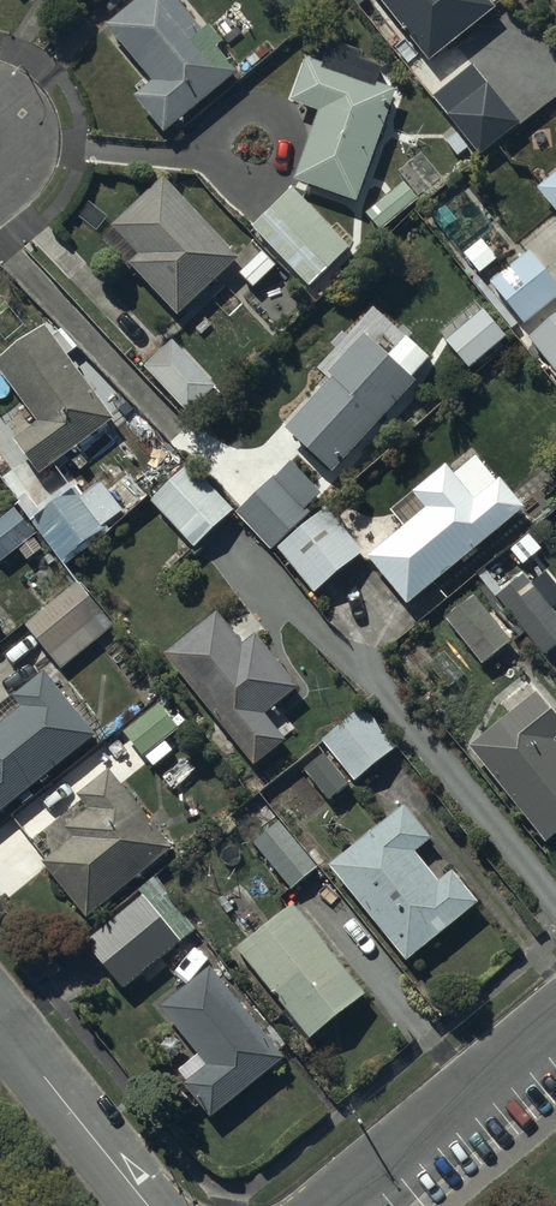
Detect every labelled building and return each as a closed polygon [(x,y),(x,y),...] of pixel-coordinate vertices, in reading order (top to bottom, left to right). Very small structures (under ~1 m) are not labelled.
[(107,23),(151,77),(146,81),(143,77),(134,85),(137,88),(132,92),(163,130),(237,69),(216,44),(223,38),(209,21),(201,28),(179,0),(133,0),(106,22),(107,23)] [(427,58),(494,5),(490,0),(381,0),(427,58)] [(393,85),(374,79),(380,62),(358,54),(360,47),(329,37),(321,60),(305,55),(290,96),(316,105),(292,176),(355,196),(393,85)] [(519,120),(470,61),(430,93),(457,127),(446,137),(457,151),(469,141),(478,153),(519,120)] [(548,174),(552,178),(538,190),(555,212),(555,167),(548,174)] [(238,253),(162,174),(111,222),(138,251),(128,260),(177,311),(238,253)] [(403,180),(365,212),(380,230),(419,198),(403,180)] [(351,245),(292,186),(253,226),(311,285),(351,245)] [(530,253),(491,284),(495,289),(484,298),(511,332),(523,323),(525,326),(555,302),(555,285),(530,253)] [(528,340),(555,375),(555,317),(528,340)] [(45,320),(0,354),(0,367),(38,417),(12,436),(39,472),(116,415),(66,349),(75,343),(62,325),(54,331),(45,320)] [(329,371),(333,375),(286,427),(334,471),(417,379),(413,376),(432,354),(399,324),(380,345),(365,331),(329,371)] [(217,384),(173,337),(144,365),(188,411),(217,384)] [(366,553),(407,602),(525,503),(500,474),(497,477),(476,452),(454,471),(445,461),(391,506),(404,522),(366,553)] [(325,495),(290,458),(235,510),(271,547),(325,495)] [(234,507),(189,460),(150,498),(194,545),(234,507)] [(75,480),(70,484),(29,516),(62,559),(104,526),(102,523),(122,508),(99,480),(84,492),(75,480)] [(15,505),(0,517),(0,559),(17,545),(27,558),(42,546),(32,534),(35,531),(15,505)] [(324,505),(275,545),(312,590),(361,551),(324,505)] [(80,582),(76,586),(26,626),(61,671),(116,626),(80,582)] [(531,582),(504,604),(544,654),(555,644),(555,614),(531,582)] [(474,593),(445,616),(482,662),(511,639),(474,593)] [(217,609),(164,652),(255,764),(286,738),(282,734),(295,724),(280,706),(268,716),(265,713),(299,686),(255,632),(243,642),(217,609)] [(96,734),(44,669),(12,694),(21,706),(0,723),(0,813),(96,734)] [(469,745),(545,842),(555,833),(555,740),(554,738),(555,736),(555,714),(528,678),(498,702),(508,715),(469,745)] [(185,718),(164,694),(123,730),(144,755),(185,718)] [(365,706),(322,739),(329,748),(304,768),(327,799),(353,778),(355,780),(397,747),(365,706)] [(40,858),(85,913),(172,842),(109,765),(77,791),(88,805),(64,824),(71,833),(40,858)] [(429,836),(403,804),(329,864),(406,958),(479,899),(452,867),(437,879),(413,849),(429,836)] [(317,865),(279,819),(253,841),(292,887),(317,865)] [(87,941),(123,984),(194,926),(159,882),(87,941)] [(364,991),(292,903),(237,948),(308,1036),(364,991)] [(284,1058),(211,965),(161,1003),(199,1052),(179,1068),(187,1079),(183,1082),(210,1116),(284,1058)]
